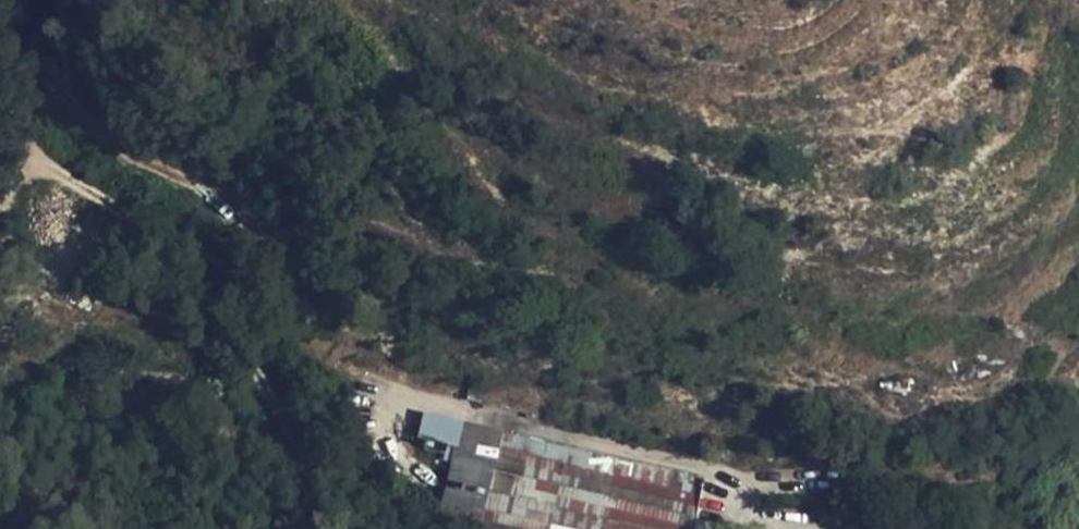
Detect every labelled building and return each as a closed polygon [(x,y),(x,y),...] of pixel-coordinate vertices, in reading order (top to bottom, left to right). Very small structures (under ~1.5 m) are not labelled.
[(702,479),(462,425),(445,497),(486,508),(480,528),(692,528),(702,479)]
